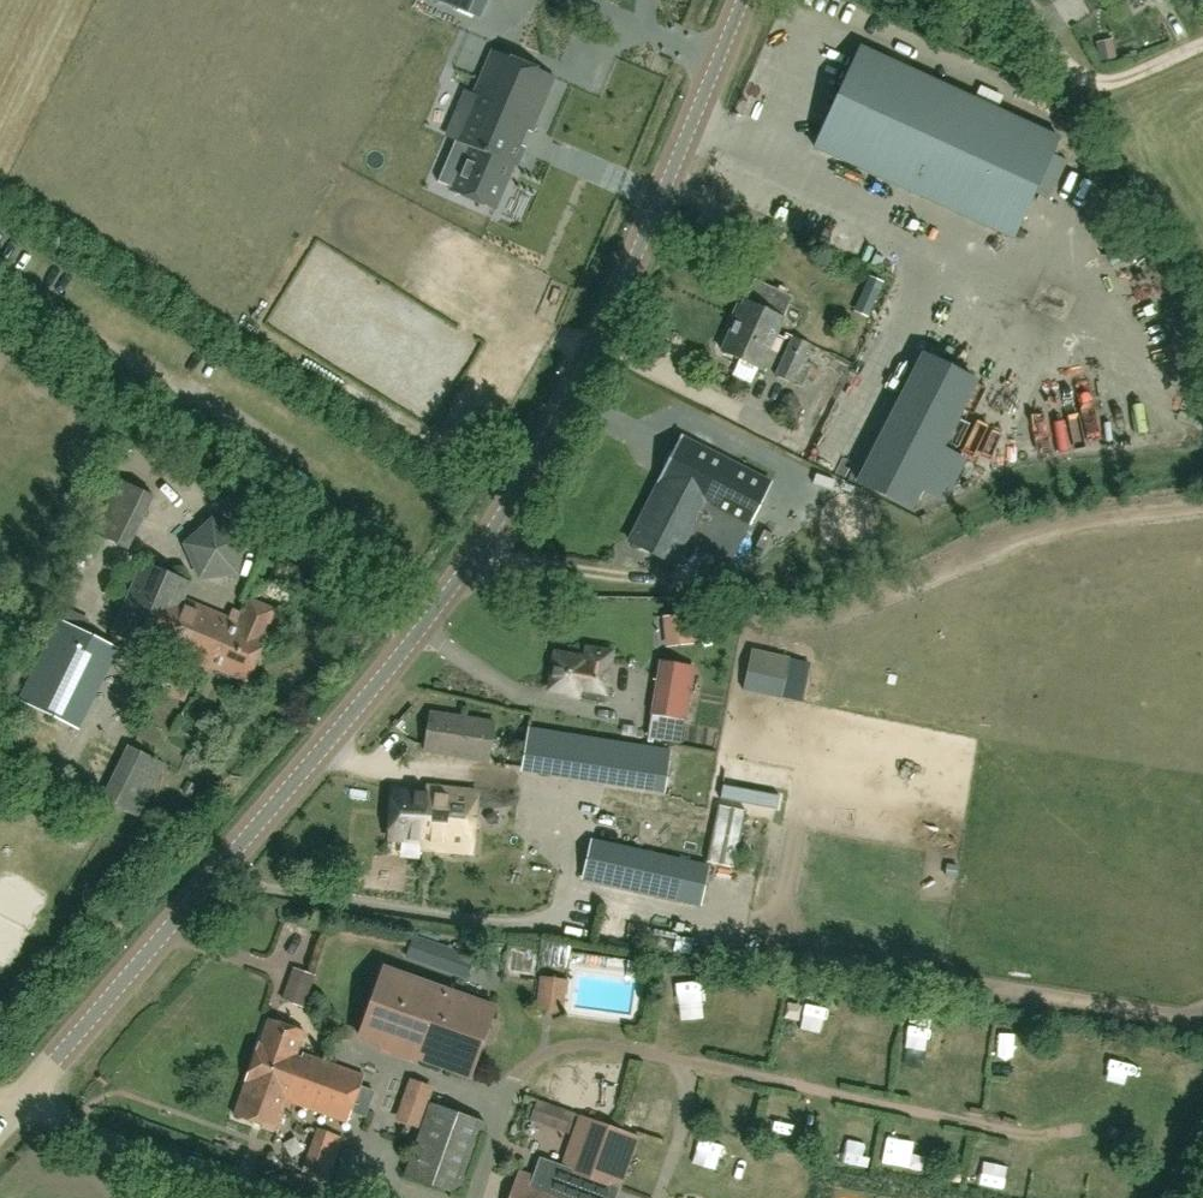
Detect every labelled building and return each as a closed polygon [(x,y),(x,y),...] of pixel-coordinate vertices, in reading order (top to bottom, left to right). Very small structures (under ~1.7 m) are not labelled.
[(814,147),(1013,239),(1059,139),(860,47),(814,147)] [(455,144),(437,184),(452,190),(450,194),(493,213),(512,170),(516,171),(524,151),(520,150),(527,135),(530,137),(555,81),(493,53),(476,91),(453,143),(455,144)] [(735,126),(732,136),(752,143),(755,132),(735,126)] [(783,318),(782,318),(792,297),(755,280),(745,301),(742,306),(738,304),(733,315),(737,317),(722,352),(760,369),(783,318)] [(794,384),(812,345),(792,336),(775,375),(794,384)] [(943,500),(964,459),(940,447),(974,380),(924,354),(859,483),(910,509),(921,489),(943,500)] [(32,394),(36,382),(12,373),(8,385),(32,394)] [(1050,423),(1053,394),(1033,393),(1031,422),(1050,423)] [(631,542),(675,565),(687,542),(730,564),(772,483),(683,438),(683,436),(681,435),(657,483),(660,485),(631,542)] [(138,535),(155,500),(119,483),(94,534),(128,551),(136,535),(138,535)] [(835,487),(832,498),(856,506),(859,495),(835,487)] [(200,579),(237,574),(245,538),(212,519),(185,544),(200,579)] [(247,684),(266,642),(263,640),(274,614),(251,604),(240,630),(228,625),(229,623),(174,599),(181,582),(143,566),(113,636),(151,652),(153,647),(208,671),(210,668),(247,684)] [(668,617),(671,645),(691,644),(688,615),(668,617)] [(19,700),(71,726),(110,646),(59,620),(19,700)] [(550,689),(580,694),(583,699),(604,702),(612,652),(587,647),(585,658),(556,653),(550,689)] [(694,666),(659,660),(651,714),(686,719),(694,666)] [(164,668),(159,678),(155,689),(183,701),(192,680),(164,668)] [(487,761),(494,721),(432,711),(425,751),(487,761)] [(610,739),(604,783),(666,791),(671,748),(610,739)] [(102,798),(128,811),(139,817),(165,764),(128,745),(102,798)] [(472,853),(477,792),(435,788),(435,793),(426,792),(426,793),(393,790),(389,840),(423,843),(422,848),(472,853)] [(701,907),(710,865),(591,839),(582,880),(701,907)] [(405,957),(466,978),(473,956),(413,935),(405,957)] [(515,948),(514,976),(544,977),(544,949),(515,948)] [(281,1000),(303,1008),(315,975),(293,967),(281,1000)] [(471,1076),(495,1011),(382,970),(358,1035),(471,1076)] [(695,1001),(698,977),(672,973),(669,997),(695,1001)] [(540,977),(536,1010),(564,1013),(568,980),(540,977)] [(788,1019),(805,1020),(806,1003),(789,1002),(788,1019)] [(805,1027),(827,1032),(832,1007),(810,1002),(805,1027)] [(910,1038),(932,1041),(935,1014),(913,1011),(910,1038)] [(253,1061),(295,1077),(301,1057),(296,1055),(305,1031),(269,1018),(260,1042),(253,1061)] [(1006,1028),(1005,1059),(1029,1059),(1030,1029),(1006,1028)] [(303,1053),(301,1057),(295,1077),(253,1061),(246,1080),(246,1081),(234,1115),(276,1130),(288,1096),(293,1098),(291,1102),(347,1122),(364,1075),(303,1053)] [(1188,1059),(1185,1075),(1202,1079),(1202,1062),(1188,1059)] [(1146,1087),(1162,1087),(1163,1070),(1146,1070),(1146,1087)] [(413,1073),(394,1116),(418,1127),(438,1084),(413,1073)] [(485,1123),(430,1104),(405,1176),(460,1195),(485,1123)] [(575,1128),(576,1107),(539,1107),(539,1127),(575,1128)] [(798,1134),(799,1113),(773,1112),(772,1134),(798,1134)] [(510,1197),(615,1197),(617,1193),(618,1190),(637,1139),(581,1118),(563,1169),(542,1161),(535,1179),(519,1173),(510,1197)] [(825,1153),(859,1154),(859,1130),(825,1129),(825,1153)] [(889,1156),(920,1161),(924,1134),(893,1129),(889,1156)] [(699,1162),(719,1169),(728,1140),(709,1133),(699,1162)] [(1015,1174),(1016,1148),(985,1147),(983,1173),(1015,1174)] [(331,1167),(308,1158),(303,1173),(325,1181),(331,1167)]
